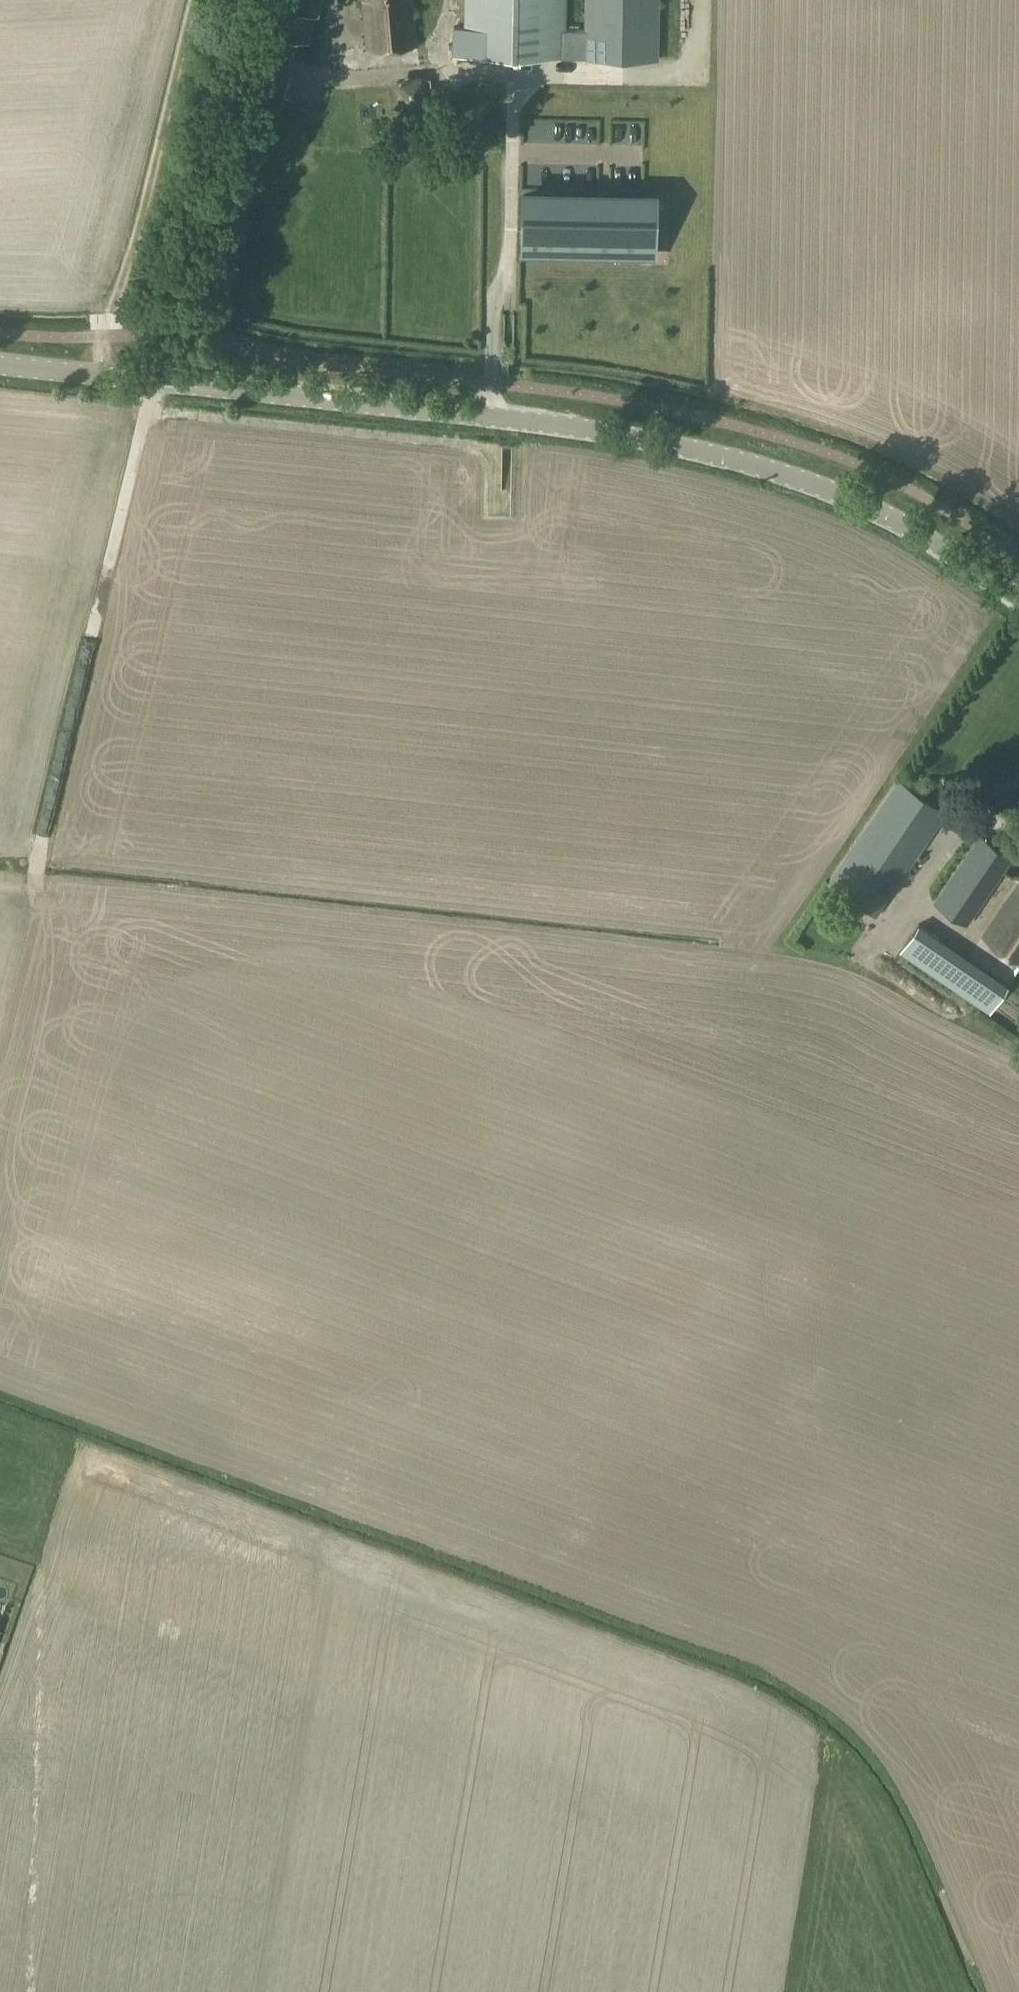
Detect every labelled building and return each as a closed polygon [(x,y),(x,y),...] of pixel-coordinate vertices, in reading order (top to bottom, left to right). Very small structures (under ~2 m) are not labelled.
[(274,33),(308,40),(317,0),(282,0),(274,33)] [(412,0),(362,0),(367,49),(416,44),(412,0)] [(463,27),(452,27),(451,55),(560,58),(561,57),(584,57),(584,58),(658,59),(659,0),(585,0),(584,49),(565,48),(566,0),(464,0),(463,27)] [(641,255),(642,197),(522,195),(521,252),(641,255)] [(897,778),(848,851),(898,884),(948,812),(897,778)] [(968,925),(1014,857),(979,833),(932,901),(968,925)] [(829,885),(888,923),(904,902),(844,862),(829,885)] [(984,934),(1018,958),(1018,883),(984,934)] [(1008,983),(972,959),(919,923),(900,950),(952,986),(988,1012),(1008,983)]
